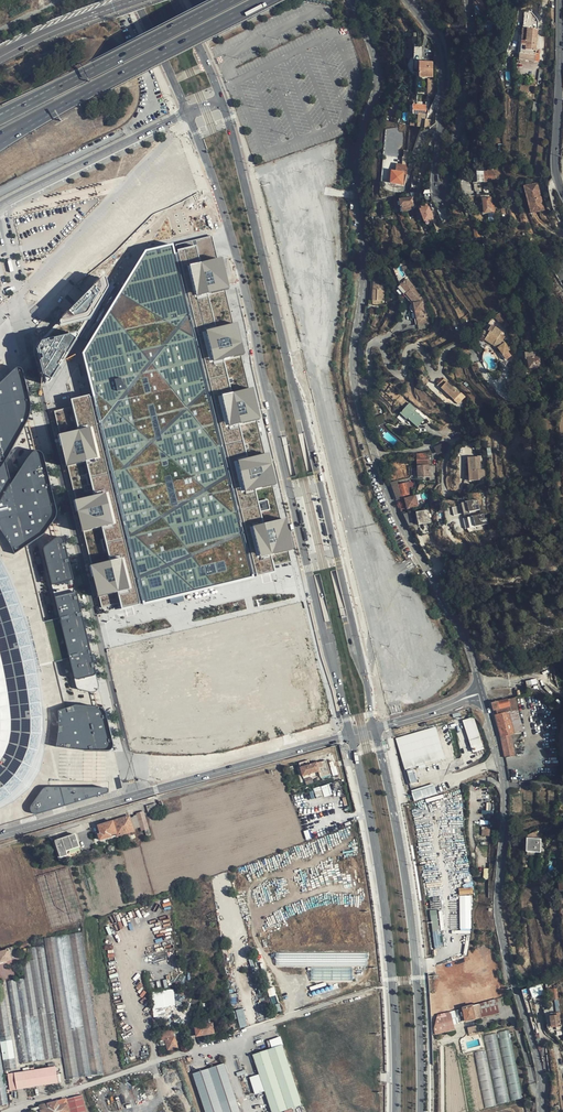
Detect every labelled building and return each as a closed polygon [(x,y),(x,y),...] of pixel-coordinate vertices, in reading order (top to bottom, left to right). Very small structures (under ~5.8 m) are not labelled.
[(480,0),(477,0),(475,1),(484,12),(486,10),(485,6),(484,4),(480,0)] [(523,29),(520,60),(535,61),(538,31),(523,29)] [(420,79),(433,78),(434,78),(434,64),(431,64),(420,64),(420,79)] [(426,115),(426,106),(421,106),(421,104),(419,104),(419,106),(415,106),(414,115),(426,115)] [(396,165),(396,169),(396,172),(391,172),(390,184),(402,184),(403,173),(406,173),(406,171),(406,166),(396,165)] [(487,173),(474,174),(475,183),(487,182),(487,173)] [(523,193),(534,214),(545,208),(540,198),(542,197),(537,186),(523,193)] [(545,208),(534,214),(536,218),(550,211),(542,197),(540,198),(545,208)] [(484,214),(491,213),(491,209),(492,209),(492,208),(490,207),(490,199),(483,200),(484,214)] [(414,206),(413,200),(400,203),(401,209),(414,206)] [(433,218),(428,205),(419,209),(424,222),(433,218)] [(213,236),(176,244),(257,576),(276,571),(274,566),(292,561),(213,236)] [(142,255),(80,356),(140,607),(175,598),(217,588),(249,581),(169,249),(142,255)] [(105,278),(103,279),(60,322),(60,324),(61,326),(63,326),(90,319),(109,289),(106,279),(105,278)] [(398,288),(412,303),(411,305),(411,306),(410,308),(411,310),(413,312),(414,312),(417,324),(418,324),(420,330),(426,328),(426,327),(428,327),(430,325),(431,323),(431,322),(431,319),(432,319),(429,305),(428,306),(424,306),(423,301),(421,297),(422,296),(414,288),(415,287),(408,278),(403,283),(402,281),(400,283),(399,285),(400,286),(398,288)] [(384,303),(385,292),(383,292),(383,289),(379,289),(380,280),(373,280),(373,302),(384,303)] [(507,319),(501,312),(495,317),(500,324),(502,323),(505,328),(510,325),(507,319)] [(513,339),(504,333),(504,330),(498,328),(499,325),(491,324),(490,330),(487,329),(485,339),(500,342),(504,344),(503,346),(511,352),(515,345),(511,342),(513,339)] [(41,342),(37,348),(45,383),(46,383),(48,383),(78,337),(77,335),(76,333),(73,333),(41,342)] [(543,367),(541,357),(537,358),(536,353),(525,355),(526,360),(528,360),(529,369),(537,368),(538,371),(541,370),(541,367),(543,367)] [(16,371),(0,387),(0,532),(4,536),(14,552),(16,557),(27,550),(45,537),(57,521),(58,516),(56,505),(44,457),(40,453),(37,453),(33,455),(13,487),(6,464),(29,424),(32,413),(32,408),(30,400),(24,373),(23,372),(20,370),(19,370),(16,371)] [(458,395),(445,383),(446,382),(442,379),(436,386),(439,390),(440,389),(454,400),(458,395)] [(503,380),(502,393),(511,393),(512,381),(503,380)] [(416,410),(410,404),(404,411),(410,417),(407,420),(417,428),(424,420),(415,411),(416,410)] [(375,417),(378,423),(384,419),(381,414),(375,417)] [(95,465),(86,426),(57,433),(66,471),(95,465)] [(434,448),(434,449),(437,455),(451,449),(447,442),(434,448)] [(417,466),(428,465),(428,454),(417,455),(417,466)] [(481,459),(479,459),(470,459),(472,481),(486,480),(486,471),(482,471),(481,459)] [(429,477),(428,465),(417,466),(418,477),(429,477)] [(414,481),(397,485),(401,498),(411,495),(410,489),(416,488),(414,481)] [(397,485),(392,487),(396,500),(401,498),(397,485)] [(111,532),(102,494),(74,501),(82,539),(111,532)] [(418,506),(415,495),(404,498),(407,510),(418,506)] [(481,510),(478,499),(462,503),(465,515),(471,513),(470,512),(481,510)] [(430,522),(428,510),(416,513),(419,525),(430,522)] [(403,514),(409,528),(414,526),(409,512),(403,514)] [(489,524),(487,513),(468,517),(471,529),(476,528),(476,527),(489,524)] [(84,782),(108,782),(107,768),(107,751),(84,749),(57,746),(60,722),(58,711),(65,708),(54,664),(70,660),(61,620),(45,624),(27,550),(16,557),(4,536),(0,532),(0,574),(3,579),(14,611),(21,637),(30,685),(32,699),(34,715),(35,732),(32,746),(29,759),(25,767),(23,772),(20,776),(12,786),(1,795),(0,796),(0,825),(35,815),(33,814),(31,813),(30,811),(29,808),(30,806),(42,789),(43,788),(47,787),(84,788),(84,782)] [(45,547),(44,550),(52,585),(55,597),(61,620),(70,660),(77,688),(80,689),(93,692),(97,689),(99,685),(77,592),(74,580),(64,540),(62,537),(57,537),(45,547)] [(128,600),(119,562),(90,569),(99,607),(128,600)] [(1,795),(12,786),(20,776),(23,772),(25,767),(29,759),(32,746),(35,732),(34,715),(32,699),(30,685),(21,637),(14,611),(3,579),(0,574),(0,796),(1,795)] [(518,710),(515,698),(508,700),(508,699),(497,702),(497,703),(492,704),(494,711),(502,709),(505,708),(507,713),(510,712),(510,713),(518,710)] [(76,704),(65,708),(58,711),(60,722),(57,746),(84,749),(107,751),(110,749),(113,746),(112,742),(105,713),(103,710),(99,706),(76,704)] [(511,733),(505,713),(495,716),(501,736),(505,735),(511,733)] [(481,737),(475,718),(463,722),(469,741),(481,737)] [(445,759),(435,727),(395,739),(405,771),(445,759)] [(513,756),(509,735),(501,738),(505,757),(513,756)] [(481,737),(469,741),(473,754),(485,750),(481,737)] [(331,776),(327,761),(310,765),(308,761),(299,763),(303,776),(318,772),(320,777),(330,775),(330,777),(331,776)] [(338,775),(336,766),(334,766),(333,761),(329,763),(333,776),(338,775)] [(332,794),(329,784),(321,786),(324,797),(332,794)] [(437,794),(434,784),(411,791),(415,801),(437,794)] [(323,796),(320,786),(313,789),(317,798),(323,796)] [(33,814),(35,815),(87,799),(106,793),(108,792),(108,791),(108,789),(108,788),(106,788),(84,788),(47,787),(43,788),(42,789),(30,806),(29,808),(30,811),(31,813),(33,814)] [(443,794),(425,799),(426,803),(444,798),(443,794)] [(157,810),(156,804),(147,807),(149,813),(157,810)] [(147,837),(151,836),(144,812),(136,814),(137,816),(134,816),(134,818),(130,820),(129,816),(98,826),(100,834),(98,835),(99,840),(110,837),(110,835),(115,834),(116,837),(120,835),(121,837),(130,834),(130,833),(132,832),(133,835),(135,835),(134,831),(135,831),(134,829),(140,827),(141,831),(145,830),(147,837)] [(482,836),(490,836),(490,826),(482,826),(482,836)] [(80,853),(75,834),(57,839),(56,839),(54,839),(60,858),(80,853)] [(540,853),(541,840),(531,839),(527,839),(526,852),(540,853)] [(471,929),(471,896),(459,896),(460,929),(471,929)] [(436,909),(430,910),(435,948),(441,947),(436,909)] [(105,1073),(83,932),(45,938),(67,1078),(105,1073)] [(30,947),(32,959),(48,1059),(62,1057),(44,945),(30,947)] [(14,946),(5,949),(6,950),(0,951),(0,963),(18,957),(14,946)] [(367,965),(367,952),(276,952),(276,965),(367,965)] [(48,1059),(32,959),(24,960),(27,978),(40,1061),(48,1059)] [(353,980),(353,968),(311,968),(311,980),(353,980)] [(0,978),(0,1046),(4,1070),(17,1068),(4,978),(0,978)] [(40,1061),(27,978),(9,980),(21,1064),(40,1061)] [(542,984),(530,988),(533,998),(545,994),(542,984)] [(529,987),(520,989),(522,997),(530,995),(529,987)] [(150,991),(154,1018),(166,1016),(165,1007),(175,1006),(173,988),(150,991)] [(558,997),(557,988),(547,989),(549,1001),(558,999),(558,997)] [(237,1004),(236,993),(229,994),(230,1004),(237,1004)] [(502,997),(450,1012),(453,1025),(499,1012),(497,1007),(504,1005),(502,997)] [(243,1008),(236,1010),(240,1028),(247,1026),(243,1008)] [(450,1012),(439,1015),(437,1021),(435,1026),(434,1031),(453,1025),(450,1012)] [(561,1025),(560,1015),(550,1016),(551,1026),(561,1025)] [(214,1034),(212,1024),(207,1025),(206,1022),(200,1023),(201,1025),(195,1026),(197,1036),(214,1034)] [(468,1027),(470,1036),(478,1034),(476,1025),(468,1027)] [(174,1037),(172,1029),(158,1033),(160,1041),(162,1040),(165,1040),(165,1039),(174,1037)] [(509,1030),(499,1033),(512,1100),(523,1098),(509,1030)] [(485,1036),(498,1103),(509,1101),(497,1033),(485,1036)] [(177,1048),(174,1037),(165,1039),(165,1040),(168,1050),(177,1048)] [(252,1054),(272,1111),(279,1111),(302,1104),(282,1044),(252,1054)] [(0,1046),(0,1106),(9,1103),(4,1070),(0,1046)] [(496,1105),(486,1051),(475,1053),(486,1107),(496,1105)] [(224,1064),(192,1075),(205,1111),(241,1111),(224,1064)] [(59,1082),(56,1065),(8,1075),(8,1076),(10,1076),(13,1091),(59,1082)] [(69,1111),(87,1111),(81,1095),(65,1100),(69,1111)] [(52,1103),(54,1111),(69,1111),(65,1100),(52,1103)] [(39,1106),(41,1111),(54,1111),(52,1103),(39,1106)]
